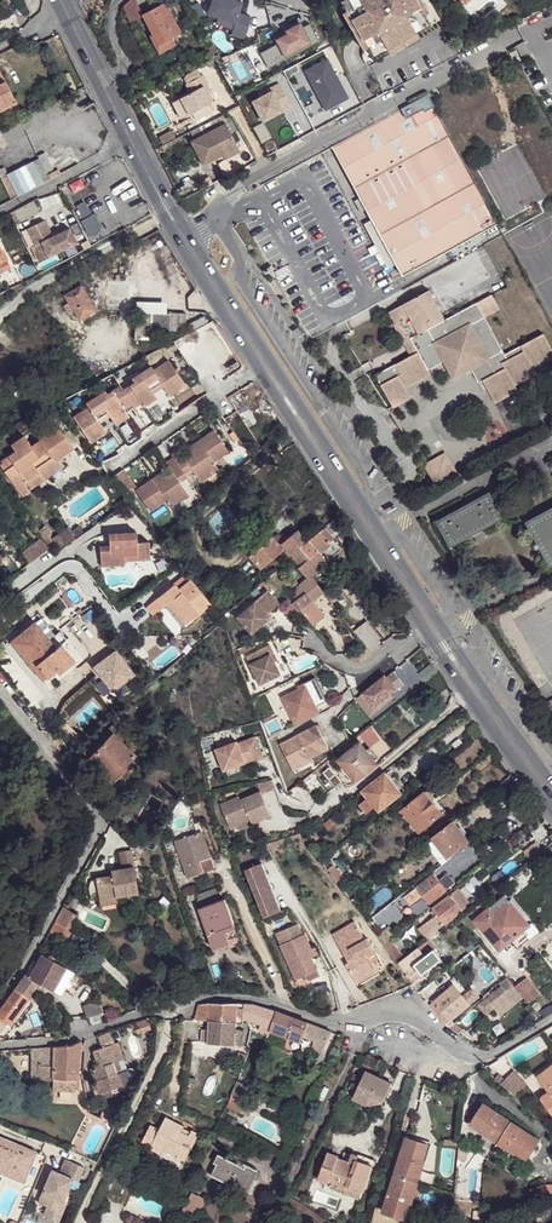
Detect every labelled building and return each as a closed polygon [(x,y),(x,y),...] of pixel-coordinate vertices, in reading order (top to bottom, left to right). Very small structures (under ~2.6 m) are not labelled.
[(211,18),(221,20),(238,25),(237,31),(235,37),(249,40),(254,19),(241,16),(244,4),(228,0),(215,0),(211,18)] [(342,3),(347,13),(367,51),(372,61),(386,53),(416,37),(431,30),(425,19),(429,18),(425,10),(421,11),(415,0),(349,0),(342,3)] [(420,0),(415,0),(421,11),(425,10),(420,0)] [(129,22),(142,16),(134,1),(124,12),(129,22)] [(142,16),(152,36),(157,46),(170,39),(179,35),(164,4),(142,16)] [(356,58),(367,51),(347,13),(336,18),(356,58)] [(238,25),(221,20),(219,26),(237,31),(238,25)] [(277,43),(260,52),(268,68),(286,58),(285,56),(310,42),(312,45),(320,41),(310,22),(302,27),(300,23),(285,31),(287,34),(276,40),(277,43)] [(157,46),(152,36),(149,37),(155,48),(158,54),(174,46),(170,39),(157,46)] [(418,42),(416,37),(386,53),(388,57),(418,42)] [(523,42),(514,47),(523,63),(532,58),(523,42)] [(212,58),(217,56),(211,44),(205,47),(211,59),(212,58)] [(519,59),(514,49),(507,53),(513,63),(519,59)] [(348,101),(327,60),(303,73),(324,114),(348,101)] [(295,67),(283,73),(285,78),(298,71),(295,67)] [(203,87),(206,86),(202,78),(185,86),(189,95),(171,103),(179,119),(190,114),(194,120),(210,112),(207,106),(211,104),(207,96),(203,87)] [(16,102),(4,83),(0,85),(0,110),(16,102)] [(272,92),(251,104),(262,124),(291,108),(278,85),(270,89),(272,92)] [(397,276),(495,223),(424,96),(328,149),(397,276)] [(226,125),(191,142),(204,168),(224,158),(238,150),(226,125)] [(238,150),(224,158),(226,162),(241,154),(238,150)] [(235,174),(227,178),(230,184),(238,180),(235,174)] [(85,204),(75,209),(90,239),(100,234),(85,204)] [(73,243),(65,230),(50,238),(41,224),(25,233),(35,248),(41,245),(48,257),(73,243)] [(2,274),(9,270),(0,250),(0,271),(2,274)] [(40,260),(34,263),(31,264),(34,270),(43,265),(40,260)] [(34,270),(31,264),(29,262),(12,272),(17,281),(35,272),(34,270)] [(81,286),(64,296),(79,321),(96,310),(81,286)] [(424,302),(428,299),(424,291),(383,314),(390,326),(390,325),(393,324),(397,331),(399,335),(395,336),(407,356),(372,376),(389,408),(405,398),(401,391),(427,377),(424,372),(440,363),(449,380),(468,370),(474,382),(479,380),(492,403),(515,391),(512,386),(535,373),(531,368),(551,357),(551,354),(540,333),(500,354),(480,320),(495,311),(487,295),(440,320),(431,303),(430,303),(426,305),(424,302)] [(150,330),(151,313),(133,312),(132,342),(150,342),(150,330)] [(195,313),(175,312),(174,325),(194,325),(195,313)] [(171,314),(151,313),(150,330),(170,331),(171,314)] [(314,322),(303,328),(307,336),(318,329),(314,322)] [(390,325),(390,326),(395,336),(399,335),(397,331),(393,324),(390,325)] [(531,368),(535,373),(538,378),(551,370),(551,357),(531,368)] [(179,388),(187,383),(173,361),(173,362),(157,371),(158,374),(151,378),(147,372),(137,379),(138,383),(127,390),(123,385),(112,394),(110,389),(98,396),(102,402),(95,407),(93,405),(78,415),(91,437),(100,432),(102,435),(109,430),(105,424),(102,418),(112,411),(115,417),(117,419),(131,411),(129,408),(136,403),(139,408),(146,403),(148,407),(160,399),(159,397),(155,391),(165,384),(169,390),(173,397),(181,392),(179,388)] [(155,367),(147,372),(151,378),(158,374),(157,371),(155,367)] [(535,373),(512,386),(515,391),(517,395),(540,383),(538,378),(535,373)] [(189,387),(187,383),(179,388),(181,392),(189,387)] [(159,397),(169,390),(165,384),(155,391),(159,397)] [(517,395),(515,391),(492,403),(498,413),(521,401),(517,395)] [(91,400),(95,407),(102,402),(98,396),(91,400)] [(164,404),(160,399),(148,407),(151,412),(164,404)] [(105,424),(115,417),(112,411),(102,418),(105,424)] [(133,416),(131,411),(117,419),(120,424),(133,416)] [(46,470),(56,463),(75,451),(59,427),(40,439),(42,442),(33,447),(26,437),(13,446),(17,453),(0,465),(10,479),(21,472),(28,483),(41,474),(39,470),(44,466),(46,470)] [(156,482),(153,477),(138,487),(151,508),(167,499),(169,503),(187,491),(182,482),(188,477),(187,474),(193,469),(199,479),(218,466),(216,463),(231,452),(218,431),(202,440),(205,446),(194,453),(187,457),(181,448),(173,454),(175,458),(168,462),(174,472),(167,475),(156,482)] [(191,448),(194,453),(205,446),(202,440),(191,448)] [(421,463),(435,485),(456,475),(442,452),(421,463)] [(61,470),(56,463),(46,470),(44,466),(39,470),(41,474),(28,483),(21,472),(10,479),(23,496),(61,470)] [(220,470),(218,466),(199,479),(202,483),(220,470)] [(164,470),(153,477),(156,482),(167,475),(164,470)] [(190,495),(187,491),(169,503),(171,507),(190,495)] [(410,498),(405,501),(411,510),(415,507),(410,498)] [(505,523),(491,499),(439,528),(453,551),(505,523)] [(528,523),(527,523),(550,567),(551,566),(551,547),(547,537),(551,534),(551,510),(528,523)] [(333,539),(325,529),(307,544),(300,550),(308,560),(298,568),(308,579),(309,580),(312,577),(342,553),(332,540),(333,539)] [(300,550),(307,544),(299,531),(285,543),(279,535),(274,539),(272,538),(251,556),(262,569),(283,552),(298,568),(308,560),(300,550)] [(64,532),(49,544),(56,553),(72,542),(64,532)] [(113,539),(108,539),(108,549),(100,550),(99,566),(111,565),(123,564),(123,562),(123,557),(137,556),(137,542),(137,533),(113,534),(113,539)] [(31,564),(49,550),(41,539),(23,553),(31,564)] [(151,542),(137,542),(137,556),(137,560),(151,559),(151,542)] [(309,580),(308,579),(295,589),(299,594),(295,597),(297,600),(285,611),(293,621),(303,612),(314,625),(325,615),(314,602),(325,594),(312,577),(309,580)] [(198,616),(211,604),(192,580),(178,591),(198,616)] [(198,616),(178,591),(175,587),(161,599),(167,607),(172,604),(189,625),(198,616)] [(267,595),(236,621),(251,638),(269,622),(265,619),(268,616),(278,608),(267,595)] [(227,616),(223,620),(221,624),(222,624),(223,626),(230,620),(227,616)] [(367,619),(353,630),(372,653),(382,646),(377,639),(381,636),(367,619)] [(76,659),(63,642),(57,647),(51,639),(37,622),(13,640),(34,667),(38,664),(48,676),(57,669),(59,673),(76,659)] [(85,660),(62,631),(51,639),(57,647),(63,642),(76,659),(59,673),(57,676),(60,680),(85,660)] [(269,648),(245,659),(259,687),(280,677),(274,666),(270,658),(273,657),(269,648)] [(356,667),(372,657),(366,648),(350,659),(356,667)] [(384,677),(362,695),(373,708),(402,684),(393,673),(386,679),(384,677)] [(313,680),(303,686),(311,700),(316,712),(325,705),(313,680)] [(311,700),(303,686),(280,697),(292,723),(316,712),(311,700)] [(174,691),(166,692),(168,701),(175,700),(174,691)] [(373,708),(362,695),(355,701),(369,718),(373,708)] [(314,725),(277,744),(288,765),(307,756),(308,757),(326,748),(314,725)] [(128,762),(135,753),(113,733),(105,742),(91,758),(112,778),(121,769),(128,762)] [(253,735),(244,739),(249,752),(251,761),(261,758),(253,735)] [(85,753),(91,758),(105,742),(99,737),(85,753)] [(454,751),(463,744),(458,738),(449,745),(454,751)] [(244,739),(236,741),(241,755),(249,752),(244,739)] [(241,755),(236,741),(213,749),(221,772),(244,763),(241,755)] [(357,741),(337,758),(342,764),(339,766),(350,781),(353,778),(353,779),(375,762),(372,758),(375,755),(367,744),(363,747),(357,741)] [(307,756),(288,765),(291,770),(309,761),(308,757),(307,756)] [(130,765),(128,762),(121,769),(124,772),(130,765)] [(318,779),(326,789),(332,785),(333,786),(339,781),(327,765),(321,770),(323,774),(318,779)] [(377,808),(398,792),(388,779),(384,773),(362,790),(367,796),(374,804),(377,808)] [(391,777),(388,779),(398,792),(403,788),(393,775),(391,777)] [(428,789),(425,792),(439,812),(443,810),(428,789)] [(269,816),(258,791),(239,800),(237,797),(218,805),(229,830),(249,821),(250,823),(269,816)] [(439,812),(425,792),(402,808),(418,829),(439,812)] [(374,804),(367,796),(359,803),(366,811),(374,804)] [(468,842),(451,820),(430,837),(432,839),(447,858),(468,842)] [(317,825),(310,830),(315,837),(322,832),(317,825)] [(175,833),(177,838),(197,831),(195,826),(175,833)] [(197,831),(177,838),(174,840),(187,877),(203,871),(199,860),(208,856),(199,831),(197,831)] [(432,839),(426,843),(441,863),(447,858),(432,839)] [(529,858),(541,849),(534,841),(521,851),(528,859),(529,858)] [(128,847),(116,848),(119,866),(108,868),(108,869),(109,873),(103,873),(93,875),(96,896),(123,892),(135,890),(128,847)] [(529,858),(538,870),(551,858),(543,848),(541,849),(529,858)] [(211,867),(208,856),(199,860),(203,871),(211,867)] [(327,857),(322,861),(331,873),(330,874),(336,882),(342,877),(327,857)] [(244,869),(263,916),(279,910),(261,862),(244,869)] [(431,874),(401,898),(408,908),(421,898),(425,903),(451,882),(444,873),(436,880),(431,874)] [(88,897),(96,896),(93,875),(87,879),(85,885),(88,897)] [(350,899),(355,895),(345,882),(340,886),(350,899)] [(457,887),(448,894),(460,909),(469,902),(457,887)] [(207,933),(222,928),(232,924),(223,899),(219,900),(215,889),(195,897),(200,907),(198,908),(207,933)] [(123,892),(96,896),(97,902),(124,898),(123,892)] [(500,898),(505,904),(517,918),(522,914),(529,923),(532,921),(508,892),(500,898)] [(460,909),(448,894),(430,908),(434,914),(443,924),(460,909)] [(500,898),(491,906),(496,911),(505,904),(500,898)] [(496,911),(491,906),(476,918),(500,947),(512,938),(529,923),(522,914),(517,918),(505,904),(496,911)] [(63,906),(53,923),(64,929),(66,925),(70,919),(74,912),(63,906)] [(434,930),(443,924),(434,914),(427,922),(434,930)] [(363,955),(373,949),(366,937),(363,938),(353,920),(331,934),(347,962),(344,964),(353,980),(372,969),(365,959),(363,955)] [(532,921),(529,923),(512,938),(519,948),(523,945),(523,944),(520,941),(528,934),(530,938),(531,939),(541,930),(532,921)] [(53,923),(49,931),(60,937),(64,929),(53,923)] [(280,945),(279,945),(294,978),(303,974),(314,969),(308,955),(306,956),(304,951),(310,948),(303,934),(301,935),(296,923),(274,933),(280,945)] [(66,925),(64,929),(60,937),(66,941),(72,932),(73,930),(70,928),(66,925)] [(226,939),(222,928),(207,933),(211,945),(226,939)] [(382,930),(375,934),(382,943),(393,933),(390,929),(385,933),(382,930)] [(401,959),(412,950),(406,942),(396,951),(401,959)] [(410,976),(419,969),(415,964),(424,956),(418,947),(399,962),(410,976)] [(375,953),(373,949),(363,955),(365,959),(375,953)] [(415,964),(419,969),(422,974),(442,960),(433,949),(424,956),(415,964)] [(37,961),(28,976),(36,981),(51,989),(63,966),(41,953),(37,961)] [(33,959),(24,973),(28,976),(37,961),(33,959)] [(72,971),(63,966),(51,989),(60,994),(72,971)] [(314,969),(303,974),(306,982),(318,976),(315,969),(314,969)] [(374,972),(372,969),(353,980),(355,983),(374,972)] [(419,969),(410,976),(413,981),(422,974),(419,969)] [(36,981),(28,976),(24,973),(15,987),(27,994),(34,985),(36,981)] [(514,985),(528,1002),(539,993),(525,976),(514,985)] [(453,983),(428,1004),(437,1015),(444,1021),(448,1025),(452,1021),(448,1018),(468,1002),(462,995),(453,983)] [(501,985),(477,1003),(485,1012),(492,1006),(493,1007),(504,999),(502,996),(507,992),(501,985)] [(4,1020),(8,1022),(27,994),(15,987),(0,1008),(0,1026),(4,1020)] [(462,995),(468,1002),(477,995),(472,988),(462,995)] [(507,992),(502,996),(504,999),(505,1001),(511,997),(507,992)] [(82,1005),(90,1026),(102,1022),(105,1021),(98,1000),(82,1005)] [(235,1002),(208,1003),(207,1020),(206,1029),(200,1030),(199,1042),(241,1045),(244,1030),(234,1028),(235,1015),(235,1002)] [(208,1003),(198,1005),(191,1018),(193,1023),(207,1020),(208,1003)] [(271,1023),(275,1012),(242,1003),(240,1017),(271,1023)] [(305,1022),(275,1012),(271,1023),(269,1031),(288,1037),(290,1029),(325,1042),(328,1030),(316,1026),(305,1022)] [(147,1021),(133,1026),(137,1036),(149,1032),(147,1021)] [(452,1021),(448,1025),(458,1033),(461,1029),(452,1021)] [(111,1029),(98,1034),(102,1047),(115,1043),(111,1029)] [(46,1047),(41,1047),(41,1058),(40,1066),(41,1068),(53,1068),(53,1080),(54,1080),(79,1081),(78,1041),(68,1045),(46,1047)] [(115,1062),(123,1059),(118,1042),(115,1043),(102,1047),(94,1049),(96,1056),(97,1061),(94,1063),(93,1063),(94,1067),(90,1068),(99,1093),(122,1086),(118,1073),(115,1062)] [(126,1071),(123,1059),(115,1062),(118,1073),(126,1071)] [(360,1061),(354,1072),(360,1075),(366,1064),(360,1061)] [(54,1082),(54,1080),(53,1080),(53,1068),(41,1068),(40,1066),(38,1066),(38,1082),(49,1082),(54,1082)] [(538,1077),(550,1092),(541,1099),(551,1114),(551,1066),(538,1077)] [(501,1079),(511,1094),(526,1085),(516,1069),(501,1079)] [(370,1098),(382,1103),(391,1083),(365,1071),(351,1101),(365,1107),(370,1098)] [(80,1089),(79,1081),(54,1080),(54,1082),(55,1088),(80,1089)] [(229,1094),(230,1095),(245,1102),(247,1095),(232,1087),(229,1094)] [(230,1095),(227,1102),(241,1110),(245,1102),(230,1095)] [(365,1107),(382,1103),(370,1098),(365,1107)] [(254,1106),(245,1102),(241,1110),(251,1114),(254,1106)] [(476,1116),(504,1134),(510,1123),(483,1105),(476,1116)] [(551,1129),(551,1118),(547,1113),(542,1119),(551,1129)] [(498,1143),(504,1134),(476,1116),(472,1123),(484,1131),(483,1133),(498,1143)] [(148,1126),(140,1143),(149,1146),(148,1149),(159,1155),(163,1149),(176,1155),(175,1158),(183,1161),(190,1148),(188,1147),(194,1133),(188,1130),(186,1134),(179,1131),(182,1127),(164,1118),(157,1130),(148,1126)] [(510,1123),(504,1134),(531,1152),(538,1141),(510,1123)] [(531,1152),(504,1134),(498,1143),(513,1153),(514,1151),(527,1159),(531,1152)] [(407,1179),(418,1142),(406,1138),(393,1175),(407,1179)] [(15,1175),(25,1149),(12,1144),(0,1139),(0,1169),(15,1175)] [(427,1145),(418,1142),(407,1179),(417,1182),(424,1162),(421,1161),(427,1145)] [(25,1149),(15,1175),(0,1169),(0,1174),(23,1183),(35,1153),(25,1149)] [(316,1180),(345,1191),(345,1187),(361,1193),(371,1166),(354,1161),(353,1165),(337,1159),(338,1157),(326,1153),(316,1180)] [(210,1176),(241,1190),(248,1177),(252,1178),(257,1169),(244,1163),(242,1167),(217,1154),(213,1163),(216,1165),(210,1176)] [(51,1171),(38,1204),(55,1211),(59,1202),(62,1203),(71,1180),(75,1181),(77,1182),(83,1168),(64,1160),(59,1174),(51,1171)] [(395,1216),(407,1179),(393,1175),(382,1212),(395,1216)] [(248,1177),(241,1190),(245,1193),(252,1178),(248,1177)] [(417,1182),(407,1179),(395,1216),(403,1218),(408,1203),(410,1203),(417,1182)] [(204,1200),(193,1193),(181,1213),(193,1219),(204,1200)]
